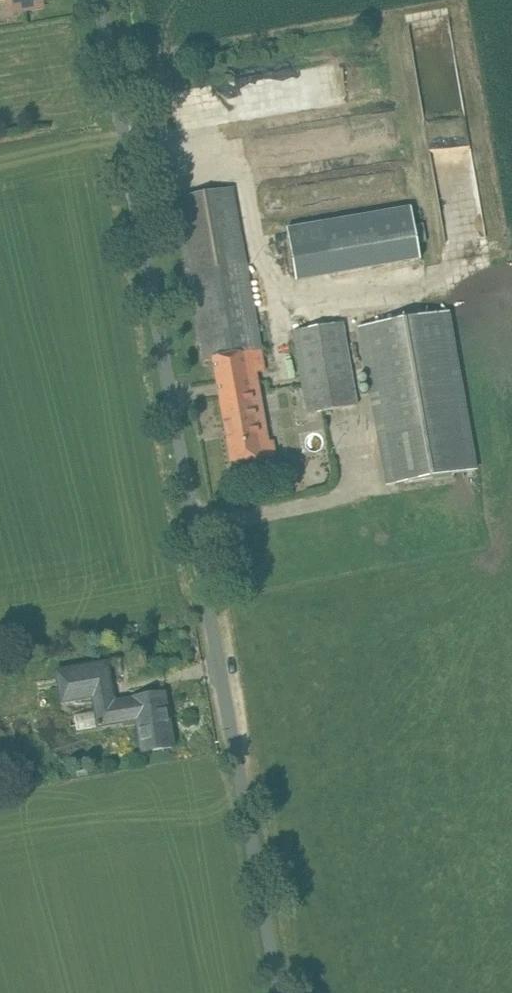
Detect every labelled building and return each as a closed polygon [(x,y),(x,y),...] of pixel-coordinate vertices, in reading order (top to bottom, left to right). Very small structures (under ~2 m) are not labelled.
[(14,13),(43,8),(42,0),(12,0),(14,13)] [(232,187),(175,198),(205,361),(213,360),(232,465),(277,457),(274,440),(269,441),(256,372),(265,371),(232,187)] [(414,225),(417,244),(427,242),(424,223),(414,225)] [(450,311),(358,327),(366,371),(369,370),(389,486),(478,470),(450,311)] [(343,323),(293,332),(308,414),(357,405),(343,323)] [(107,663),(88,666),(56,671),(62,703),(93,697),(96,712),(75,716),(77,730),(136,720),(142,752),(173,747),(164,693),(114,702),(107,663)]
